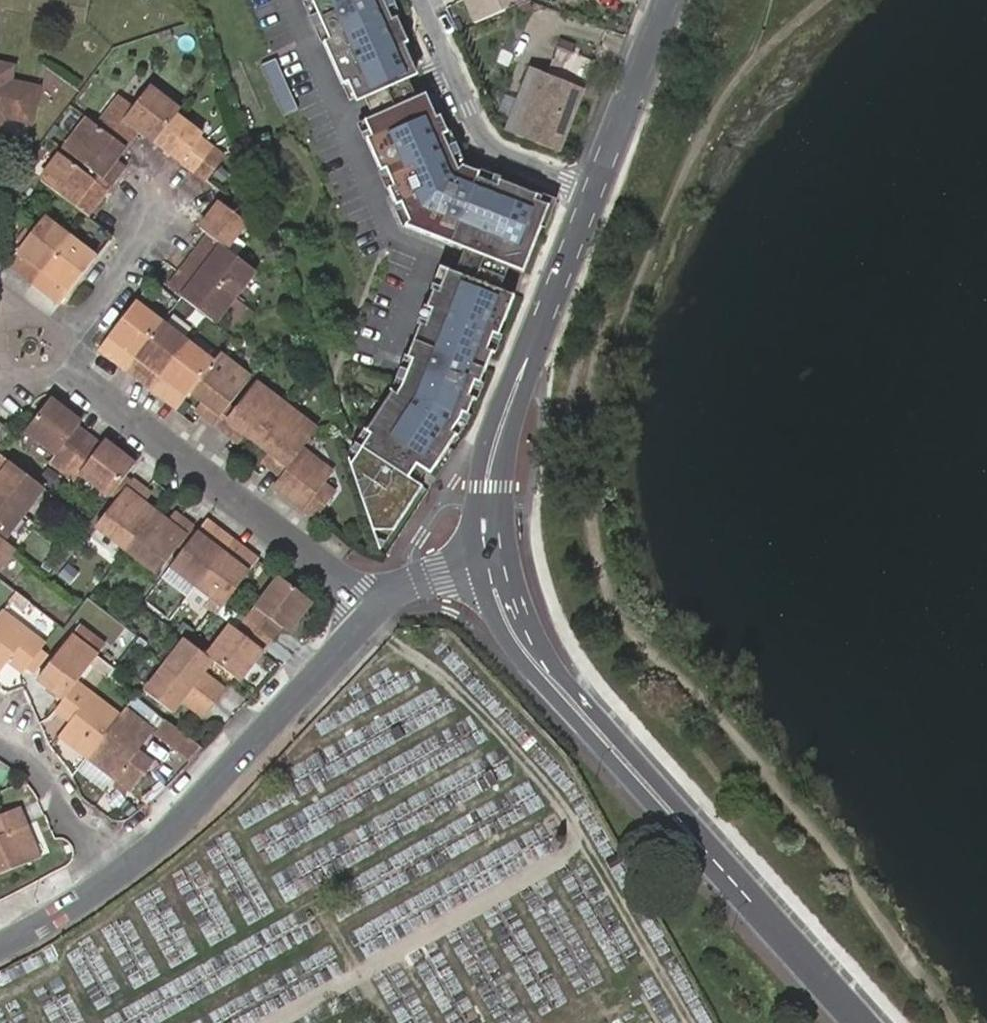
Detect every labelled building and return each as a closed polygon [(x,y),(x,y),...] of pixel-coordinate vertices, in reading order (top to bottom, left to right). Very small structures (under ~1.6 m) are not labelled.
[(349,100),(361,94),(403,75),(415,70),(404,46),(408,44),(396,17),(391,19),(386,8),(383,0),(305,0),(349,100)] [(471,25),(506,11),(510,0),(460,0),(471,25)] [(401,15),(396,3),(386,8),(391,19),(396,17),(401,15)] [(278,59),(262,66),(285,116),(300,110),(278,59)] [(3,117),(13,119),(15,107),(27,99),(37,101),(40,88),(11,81),(14,68),(0,64),(0,118),(3,117)] [(531,70),(506,134),(517,137),(541,74),(531,70)] [(517,137),(560,154),(585,91),(548,77),(541,74),(517,137)] [(414,99),(403,75),(361,94),(371,117),(414,99)] [(155,137),(174,113),(145,91),(129,111),(118,102),(94,132),(121,152),(141,126),(155,137)] [(436,118),(426,94),(414,99),(371,117),(359,122),(363,132),(382,177),(387,189),(397,211),(403,226),(465,250),(507,267),(521,272),(539,225),(547,206),(538,202),(540,197),(534,195),(497,180),(495,185),(476,178),(478,173),(460,166),(457,170),(442,136),(448,134),(440,116),(436,118)] [(27,99),(15,107),(13,119),(31,123),(37,101),(27,99)] [(155,137),(208,176),(226,152),(202,133),(205,129),(178,109),(174,113),(155,137)] [(114,160),(121,152),(94,132),(85,125),(63,154),(89,173),(108,188),(119,174),(109,166),(114,160)] [(87,208),(91,211),(104,193),(85,179),(59,159),(39,185),(79,217),(87,208)] [(124,168),(114,160),(109,166),(119,174),(124,168)] [(108,188),(89,173),(85,179),(104,193),(108,188)] [(556,198),(536,190),(534,195),(540,197),(538,202),(547,206),(539,225),(544,227),(556,198)] [(213,233),(227,244),(247,218),(222,198),(202,225),(209,230),(213,233)] [(79,217),(83,220),(91,211),(87,208),(79,217)] [(397,211),(395,212),(401,227),(403,226),(397,211)] [(17,270),(13,275),(32,289),(68,242),(44,225),(12,265),(17,270)] [(206,242),(213,233),(209,230),(203,238),(206,242)] [(203,238),(190,255),(235,290),(254,265),(227,244),(213,233),(206,242),(203,238)] [(68,242),(32,289),(49,302),(52,297),(61,304),(93,261),(68,242)] [(507,267),(465,250),(461,263),(456,274),(465,277),(498,290),(503,278),(507,267)] [(190,255),(179,270),(175,274),(180,278),(174,286),(214,317),(235,290),(190,255)] [(12,265),(8,271),(13,275),(17,270),(12,265)] [(372,531),(391,531),(421,486),(407,477),(415,465),(429,474),(456,435),(451,432),(460,419),(462,413),(466,415),(473,399),(468,397),(472,386),(477,388),(490,354),(485,352),(492,334),(498,336),(504,319),(492,315),(456,301),(465,277),(456,274),(441,268),(398,378),(403,380),(400,388),(396,393),(392,390),(365,431),(363,430),(349,450),(356,454),(350,463),(372,531)] [(180,278),(175,274),(170,282),(174,286),(180,278)] [(513,296),(501,291),(492,315),(504,319),(513,296)] [(52,297),(49,302),(57,308),(61,304),(52,297)] [(127,366),(161,320),(135,300),(104,341),(112,347),(108,351),(127,366)] [(154,381),(187,339),(161,320),(127,366),(144,379),(147,375),(154,381)] [(190,388),(213,359),(187,339),(154,381),(162,386),(158,390),(177,405),(190,388)] [(101,346),(108,351),(112,347),(104,341),(101,346)] [(213,422),(230,400),(250,376),(219,352),(213,359),(190,388),(205,400),(210,404),(203,413),(213,422)] [(151,385),(154,381),(147,375),(144,379),(151,385)] [(257,439),(285,403),(255,379),(235,405),(219,426),(231,436),(239,426),(244,430),(257,439)] [(151,385),(158,390),(162,386),(154,381),(151,385)] [(72,429),(77,422),(79,420),(49,398),(28,428),(55,451),(51,457),(65,467),(86,439),(72,429)] [(198,409),(203,413),(210,404),(205,400),(198,409)] [(219,426),(235,405),(230,400),(213,422),(219,426)] [(280,473),(301,445),(316,426),(285,403),(257,439),(270,449),(275,453),(267,464),(280,473)] [(91,433),(77,422),(72,429),(86,439),(91,433)] [(239,426),(231,436),(236,440),(244,430),(239,426)] [(91,433),(86,439),(99,448),(103,443),(91,433)] [(99,448),(86,439),(65,467),(76,477),(82,471),(112,493),(127,473),(134,463),(105,440),(103,443),(99,448)] [(272,482),(316,516),(333,492),(322,482),(330,469),(301,445),(280,473),(272,482)] [(262,460),(267,464),(275,453),(270,449),(262,460)] [(19,508),(39,481),(0,451),(0,493),(19,508)] [(127,473),(112,493),(117,497),(132,477),(127,473)] [(132,477),(117,497),(98,523),(127,545),(155,509),(141,498),(137,495),(144,485),(132,477)] [(148,488),(144,485),(137,495),(141,498),(148,488)] [(19,508),(0,493),(0,533),(19,508)] [(155,509),(127,545),(159,569),(178,544),(193,524),(179,514),(173,523),(167,518),(155,509)] [(173,523),(179,514),(173,510),(167,518),(173,523)] [(206,518),(203,523),(210,529),(214,523),(206,518)] [(198,528),(184,548),(171,565),(196,584),(232,538),(214,523),(210,529),(203,523),(198,528)] [(193,524),(178,544),(184,548),(198,528),(193,524)] [(10,542),(0,534),(0,555),(10,542)] [(232,538),(196,584),(222,604),(225,601),(254,563),(247,556),(250,551),(232,538)] [(247,556),(254,563),(258,558),(250,551),(247,556)] [(160,578),(182,597),(189,590),(167,571),(160,578)] [(287,631),(311,600),(281,577),(249,618),(272,637),(281,627),(287,631)] [(25,632),(0,613),(0,664),(4,659),(25,632)] [(238,679),(272,637),(249,618),(248,619),(238,631),(230,625),(208,655),(212,658),(238,679)] [(96,651),(101,655),(107,645),(80,626),(74,634),(96,651)] [(65,690),(71,682),(96,651),(74,634),(68,630),(34,673),(52,687),(56,683),(65,690)] [(19,670),(39,643),(25,632),(4,659),(19,670)] [(212,658),(208,655),(186,638),(167,663),(218,701),(228,688),(212,675),(208,676),(200,672),(212,658)] [(208,715),(218,701),(167,663),(148,688),(173,708),(185,693),(190,697),(193,702),(208,715)] [(54,733),(84,754),(114,715),(71,682),(65,690),(61,695),(53,706),(66,717),(54,733)] [(56,683),(52,687),(61,695),(65,690),(56,683)] [(127,707),(147,723),(154,714),(134,698),(127,707)] [(148,728),(120,707),(114,715),(84,754),(112,775),(109,778),(124,789),(147,757),(134,747),(148,728)] [(170,719),(162,731),(181,747),(198,758),(208,748),(170,719)] [(0,815),(0,874),(36,859),(23,827),(27,825),(20,807),(0,815)] [(27,825),(23,827),(36,859),(41,857),(27,825)]
